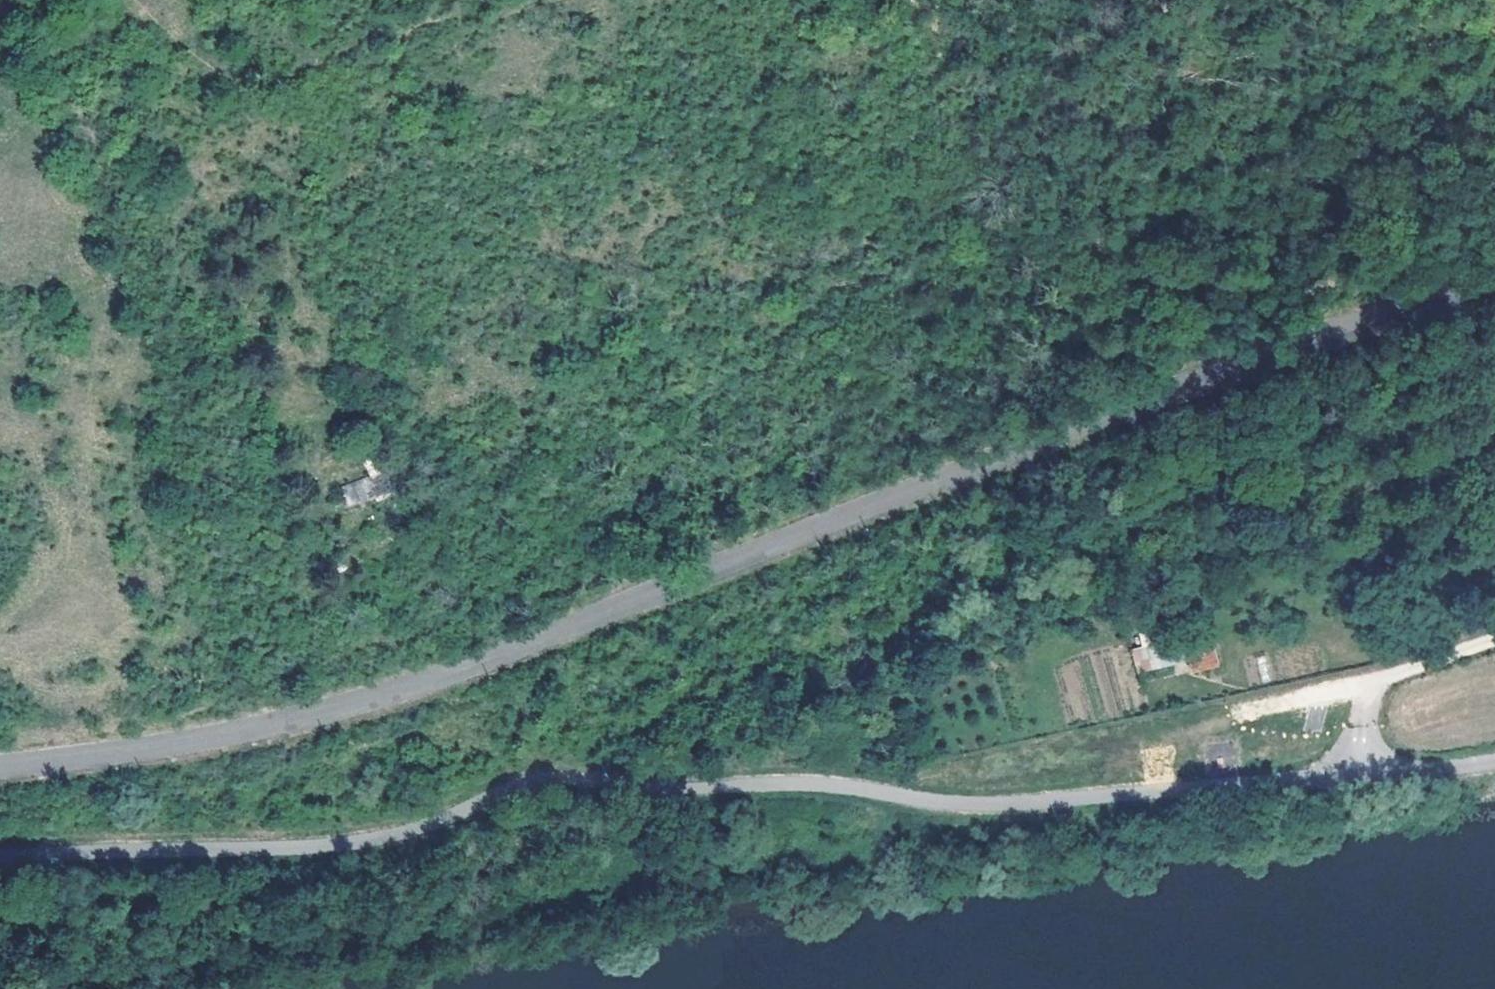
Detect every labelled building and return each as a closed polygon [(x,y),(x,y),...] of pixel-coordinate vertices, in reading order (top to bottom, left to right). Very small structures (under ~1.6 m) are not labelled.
[(373,470),(345,481),(353,498),(379,487),(373,470)] [(1134,670),(1150,668),(1148,646),(1132,648),(1134,670)] [(1189,650),(1191,671),(1219,668),(1217,648),(1189,650)]
